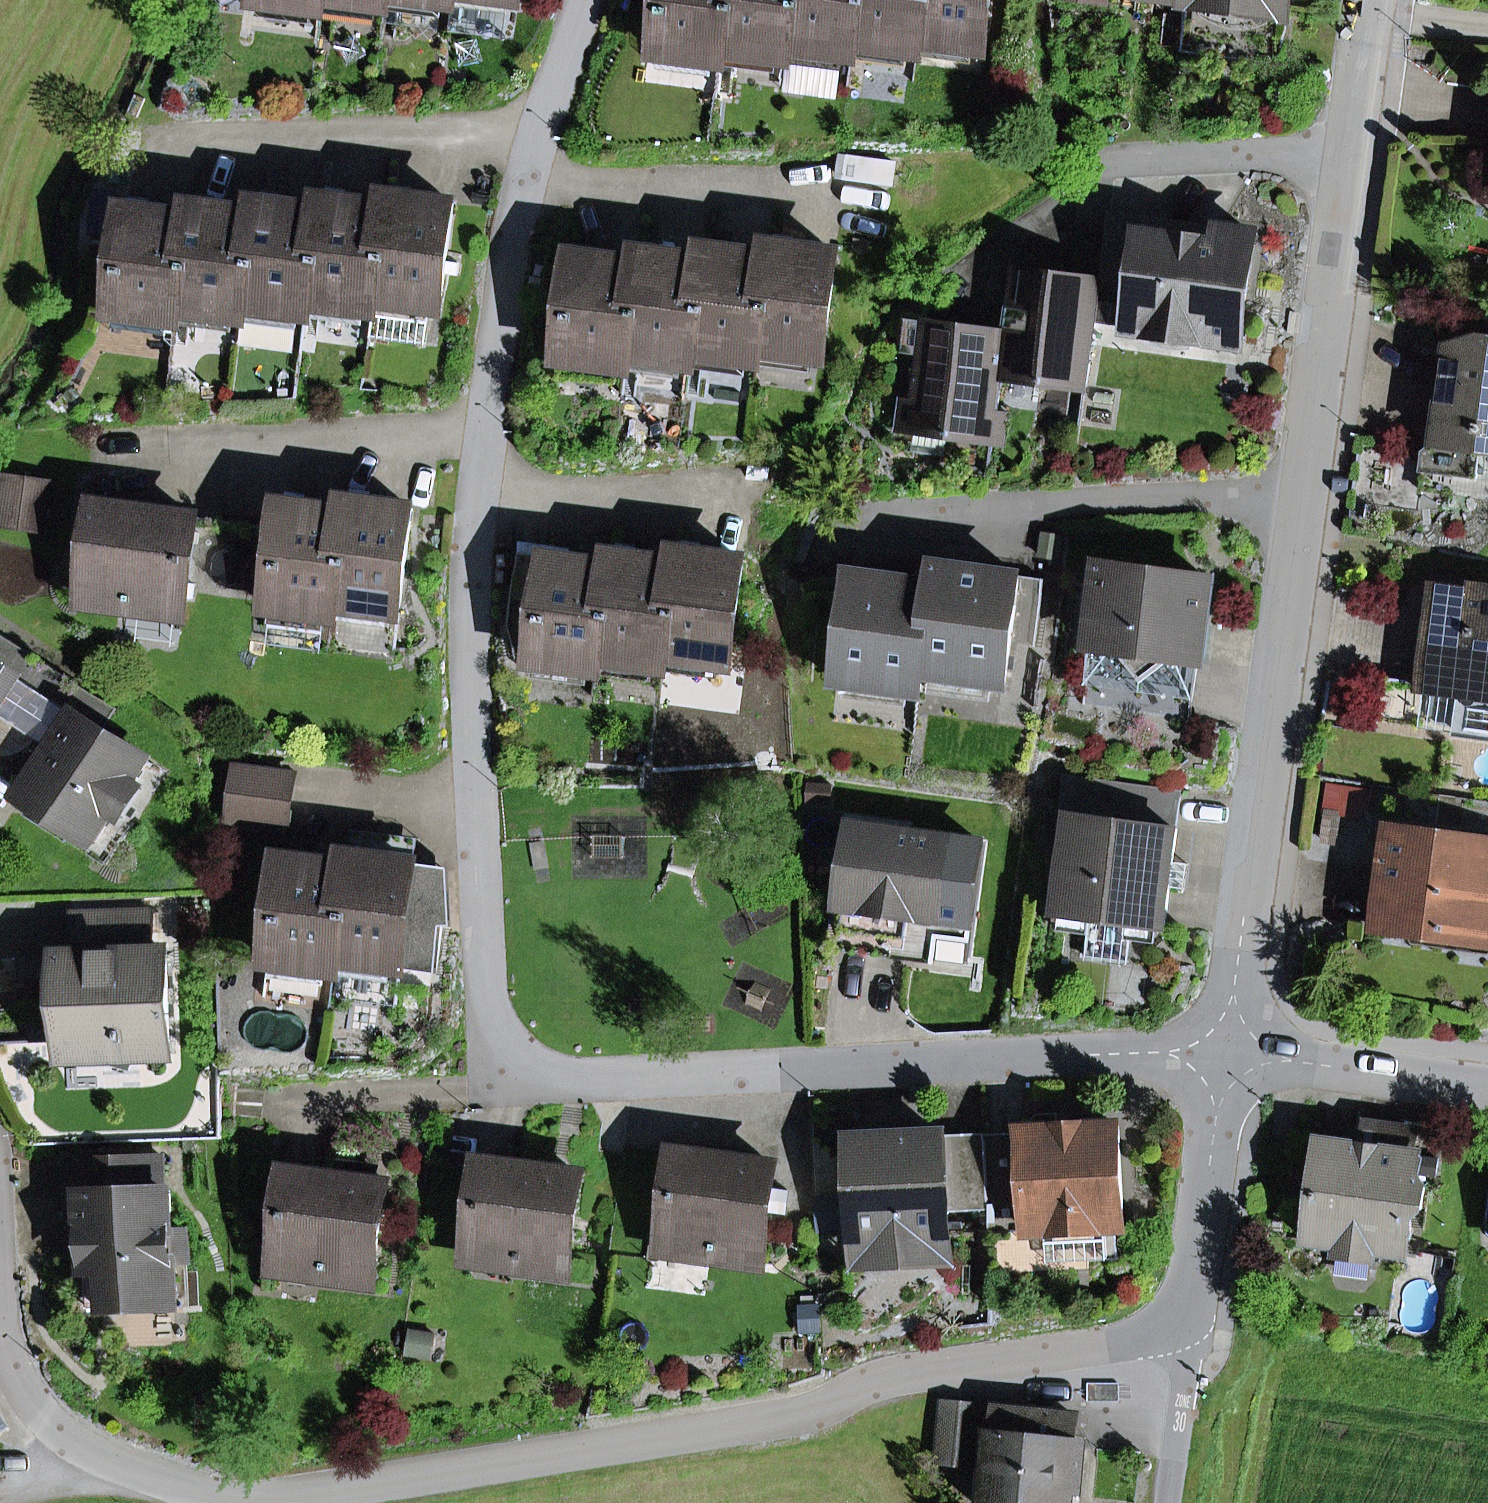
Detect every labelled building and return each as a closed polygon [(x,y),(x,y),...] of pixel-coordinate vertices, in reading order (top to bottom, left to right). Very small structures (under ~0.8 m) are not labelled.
[(256,1),(321,10),(323,0),(256,0),(256,1)] [(440,31),(444,3),(426,0),(389,0),(388,7),(386,24),(440,31)] [(656,53),(721,62),(723,51),(730,0),(663,0),(656,53)] [(723,51),(786,59),(788,47),(794,0),(730,0),(723,51)] [(788,47),(851,56),(853,44),(859,0),(794,0),(788,47)] [(853,44),(917,53),(918,41),(924,0),(859,0),(853,44)] [(918,41),(984,50),(991,0),(924,0),(918,41)] [(1281,65),(1289,0),(1172,0),(1188,2),(1181,51),(1281,65)] [(431,307),(440,309),(454,204),(387,195),(385,206),(388,207),(373,311),(370,335),(426,342),(431,307)] [(322,210),(309,302),(373,311),(388,207),(385,206),(322,198),(320,210),(322,210)] [(244,318),(246,306),(301,313),(308,314),(309,302),(322,210),(320,210),(257,201),(255,213),(257,213),(242,317),(244,318)] [(191,216),(179,309),(242,317),(257,213),(255,213),(192,204),(190,216),(191,216)] [(126,207),(112,312),(177,321),(179,309),(191,216),(190,216),(126,207)] [(1108,229),(1217,245),(1219,229),(1110,214),(1108,229)] [(1239,342),(1254,234),(1219,229),(1217,245),(1108,229),(1101,280),(1095,322),(1239,342)] [(770,257),(757,350),(822,359),(837,254),(770,245),(768,256),(770,257)] [(704,260),(692,353),(755,361),(757,350),(770,257),(768,256),(705,248),(703,260),(704,260)] [(639,263),(627,356),(690,365),(692,353),(704,260),(703,260),(639,251),(638,263),(639,263)] [(574,254),(560,359),(625,368),(627,356),(639,263),(638,263),(574,254)] [(1002,373),(1086,384),(1095,322),(1101,280),(1016,268),(1007,333),(1002,373)] [(240,346),(295,353),(301,313),(246,306),(244,318),(240,346)] [(1008,414),(996,412),(1002,373),(1007,333),(905,318),(900,353),(919,356),(912,401),(902,399),(899,424),(916,427),(949,431),(1004,439),(1008,414)] [(1461,356),(1454,356),(1451,380),(1446,380),(1437,443),(1425,452),(1418,492),(1453,497),(1456,479),(1476,482),(1482,437),(1487,438),(1487,344),(1487,345),(1479,339),(1463,343),(1461,356)] [(1432,443),(1437,443),(1446,380),(1451,380),(1454,356),(1445,355),(1432,443)] [(913,452),(945,457),(949,431),(916,427),(913,452)] [(1487,494),(1487,438),(1482,437),(1476,482),(1456,479),(1453,497),(1480,501),(1487,494)] [(0,525),(44,532),(51,483),(7,476),(0,525)] [(328,654),(392,662),(413,508),(347,499),(345,512),(348,512),(333,617),(328,654)] [(333,617),(348,512),(345,512),(283,503),(269,608),(272,609),(328,616),(333,617)] [(186,586),(257,596),(266,527),(99,504),(86,598),(137,605),(138,598),(184,604),(186,586)] [(677,563),(664,656),(729,665),(744,560),(676,551),(675,563),(677,563)] [(508,625),(514,660),(597,671),(599,660),(611,566),(610,566),(518,553),(508,625)] [(611,566),(599,660),(662,668),(664,656),(677,563),(675,563),(611,554),(610,566),(611,566)] [(934,584),(922,674),(1005,685),(1011,644),(1035,647),(1044,579),(936,565),(934,584)] [(1185,658),(1200,660),(1211,581),(1102,566),(1082,705),(1177,718),(1177,716),(1185,658)] [(922,674),(934,584),(851,573),(836,682),(919,693),(922,674)] [(1433,600),(1423,671),(1431,682),(1460,686),(1463,690),(1457,734),(1487,738),(1487,587),(1482,586),(1470,595),(1444,592),(1433,600)] [(323,652),(328,616),(272,609),(267,645),(323,652)] [(7,757),(63,673),(0,632),(0,753),(7,757)] [(1177,716),(1192,719),(1200,660),(1185,658),(1177,716)] [(103,729),(117,708),(63,673),(7,757),(37,777),(27,792),(23,797),(36,805),(91,841),(111,810),(130,780),(146,757),(103,729)] [(1419,729),(1457,734),(1463,690),(1460,686),(1431,682),(1425,681),(1419,729)] [(37,777),(7,757),(0,753),(0,774),(27,792),(37,777)] [(237,769),(230,819),(288,826),(294,776),(237,769)] [(1188,864),(1173,862),(1182,794),(1072,779),(1054,914),(1091,919),(1086,957),(1128,962),(1133,925),(1164,929),(1169,887),(1184,889),(1188,864)] [(111,810),(123,818),(143,788),(130,780),(111,810)] [(107,865),(134,824),(123,818),(111,810),(91,841),(36,805),(30,815),(107,865)] [(952,840),(853,826),(837,945),(892,953),(892,949),(897,913),(910,915),(942,919),(952,840)] [(351,855),(416,863),(419,839),(355,830),(351,855)] [(1392,831),(1379,926),(1412,930),(1449,935),(1450,928),(1487,934),(1487,845),(1392,831)] [(349,867),(336,960),(436,973),(442,926),(453,925),(451,868),(416,863),(351,855),(349,854),(347,867),(349,867)] [(283,858),(269,963),(334,972),(336,960),(349,867),(347,867),(283,858)] [(156,952),(154,912),(120,913),(122,947),(97,948),(97,955),(78,955),(62,956),(63,980),(65,1040),(121,1038),(138,1054),(140,1055),(170,1054),(167,952),(156,952)] [(97,948),(122,947),(120,913),(77,915),(78,955),(97,955),(97,948)] [(905,951),(910,915),(897,913),(892,949),(905,951)] [(1450,928),(1449,935),(1412,930),(1410,939),(1414,944),(1487,954),(1487,934),(1450,928)] [(21,957),(22,981),(63,980),(62,956),(21,957)] [(67,1056),(138,1054),(121,1038),(65,1040),(67,1056)] [(1116,1227),(1123,1227),(1118,1127),(1059,1130),(1058,1114),(1038,1115),(1029,1125),(1030,1132),(1023,1132),(1023,1142),(984,1144),(987,1211),(990,1273),(1089,1269),(1088,1261),(1118,1260),(1116,1227)] [(1364,1120),(1360,1147),(1321,1142),(1307,1241),(1341,1246),(1350,1239),(1365,1241),(1374,1250),(1406,1255),(1412,1217),(1423,1209),(1426,1188),(1417,1177),(1420,1156),(1416,1155),(1405,1153),(1409,1126),(1364,1120)] [(1405,1153),(1416,1155),(1420,1128),(1409,1126),(1405,1153)] [(984,1144),(1023,1142),(1023,1132),(945,1136),(946,1145),(984,1144)] [(950,1261),(947,1213),(987,1211),(984,1144),(946,1145),(945,1136),(854,1140),(860,1265),(950,1261)] [(710,1254),(761,1261),(774,1166),(677,1153),(666,1239),(711,1246),(710,1254)] [(164,1191),(164,1158),(86,1160),(88,1249),(90,1309),(173,1307),(172,1262),(187,1262),(186,1231),(171,1231),(170,1191),(164,1191)] [(68,1250),(88,1249),(86,1160),(66,1160),(68,1250)] [(567,1270),(580,1176),(483,1163),(471,1249),(517,1255),(515,1263),(567,1270)] [(341,1179),(372,1184),(374,1169),(343,1165),(341,1179)] [(372,1279),(385,1185),(372,1184),(341,1179),(289,1172),(277,1258),(323,1264),(322,1272),(372,1279)] [(1373,1262),(1374,1250),(1365,1241),(1350,1239),(1341,1246),(1339,1257),(1373,1262)] [(975,1464),(981,1409),(945,1405),(940,1460),(975,1464)] [(1083,1470),(1086,1448),(1072,1447),(1075,1419),(999,1411),(989,1502),(1067,1502),(1068,1487),(1070,1468),(1083,1470)] [(1068,1487),(1082,1488),(1083,1470),(1070,1468),(1068,1487)]
